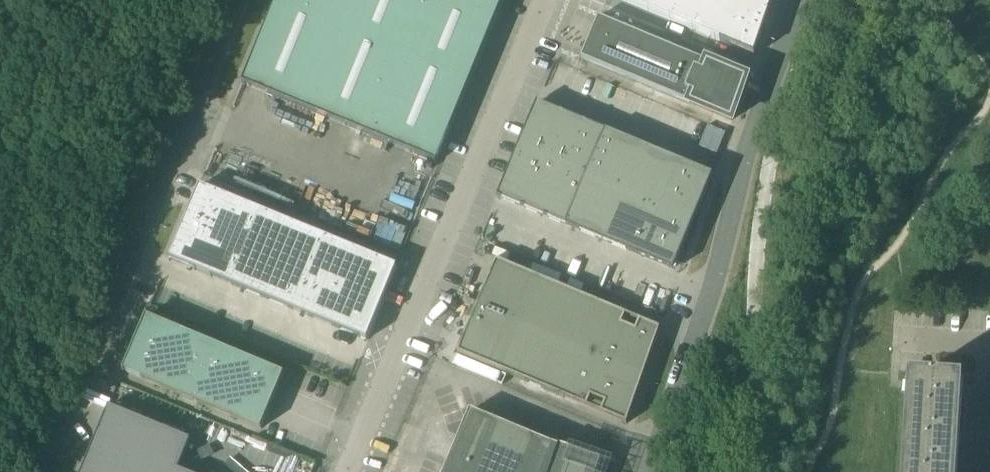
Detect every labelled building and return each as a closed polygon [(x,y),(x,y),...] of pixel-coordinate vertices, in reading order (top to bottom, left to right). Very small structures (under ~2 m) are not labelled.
[(242,83),(436,163),(503,0),(276,0),(242,83)] [(755,56),(774,0),(621,0),(755,56)] [(581,58),(729,119),(746,79),(598,17),(581,58)] [(537,103),(518,150),(541,160),(561,113),(537,103)] [(561,113),(541,160),(564,169),(584,123),(561,113)] [(584,123),(564,169),(587,179),(607,131),(584,123)] [(607,131),(587,179),(622,194),(642,147),(607,131)] [(642,147),(622,194),(692,223),(712,176),(642,147)] [(518,150),(498,197),(522,207),(541,160),(518,150)] [(541,160),(522,207),(544,216),(564,169),(541,160)] [(564,169),(544,216),(567,226),(587,179),(564,169)] [(587,179),(567,226),(603,241),(622,194),(587,179)] [(200,186),(170,259),(236,286),(265,213),(200,186)] [(622,194),(603,241),(642,257),(645,250),(676,262),(692,223),(622,194)] [(265,213),(236,286),(302,314),(331,240),(265,213)] [(331,240),(302,314),(367,340),(397,266),(331,240)] [(627,424),(660,329),(496,260),(457,353),(627,424)] [(124,372),(261,429),(284,374),(148,317),(148,316),(147,316),(123,372),(124,372)] [(953,368),(939,367),(938,382),(952,383),(953,368)] [(905,471),(961,471),(965,403),(963,402),(965,386),(910,382),(905,471)] [(179,469),(191,439),(109,406),(82,471),(185,471),(179,469)] [(601,461),(470,411),(445,471),(598,471),(601,461)]
